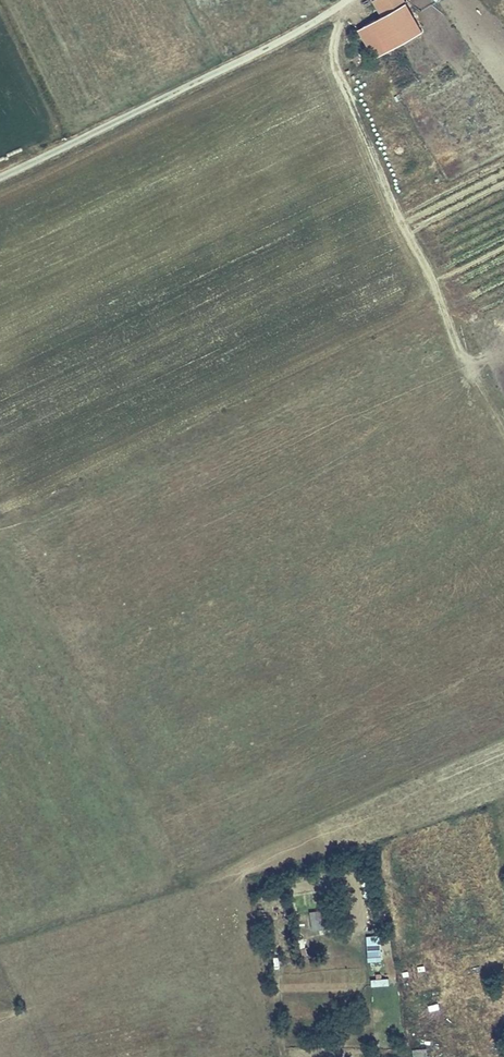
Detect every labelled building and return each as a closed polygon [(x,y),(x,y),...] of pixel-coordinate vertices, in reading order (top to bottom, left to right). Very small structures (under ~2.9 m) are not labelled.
[(422,33),(404,0),(371,0),(379,17),(356,29),(373,60),(422,33)] [(414,120),(474,90),(467,77),(408,106),(414,120)] [(330,909),(307,912),(310,931),(331,927),(330,909)] [(366,941),(367,959),(381,959),(380,940),(366,941)]
